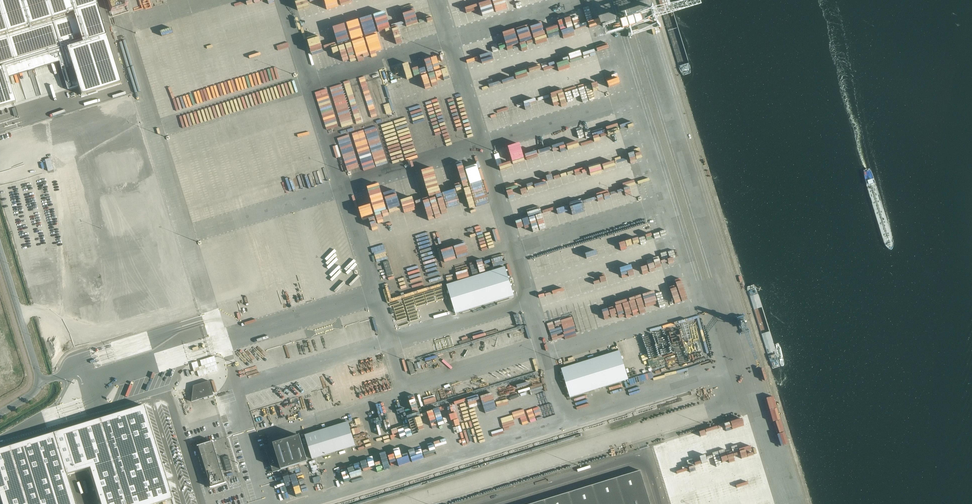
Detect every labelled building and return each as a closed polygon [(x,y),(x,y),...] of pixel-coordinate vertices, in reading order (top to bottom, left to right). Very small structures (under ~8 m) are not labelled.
[(75,82),(76,84),(115,72),(93,0),(0,0),(0,105),(75,82)] [(699,228),(685,230),(686,238),(703,235),(703,230),(700,231),(699,228)] [(505,267),(447,285),(455,314),(514,296),(505,267)] [(619,351),(561,369),(570,397),(628,379),(619,351)] [(415,374),(411,360),(407,361),(411,375),(415,374)] [(214,395),(209,381),(193,386),(192,402),(214,395)] [(0,449),(0,497),(2,503),(75,503),(66,472),(89,465),(100,503),(154,503),(173,498),(145,409),(147,408),(146,405),(0,449)] [(355,445),(348,421),(304,434),(312,458),(355,445)] [(308,461),(300,435),(265,446),(273,472),(308,461)] [(216,452),(213,442),(214,441),(198,446),(199,446),(201,452),(211,487),(210,487),(210,488),(227,483),(226,482),(225,482),(224,479),(216,452)] [(640,471),(640,470),(640,471),(531,503),(650,503),(640,471)]
